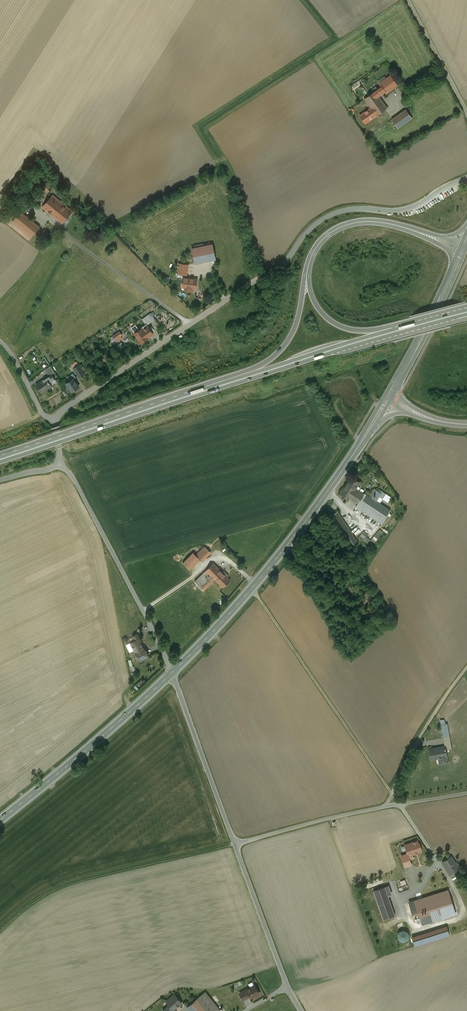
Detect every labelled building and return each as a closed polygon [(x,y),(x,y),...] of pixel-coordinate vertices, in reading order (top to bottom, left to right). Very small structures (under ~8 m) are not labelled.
[(381,87),(384,91),(386,93),(390,90),(390,89),(396,85),(390,76),(386,79),(379,84),(381,87)] [(384,91),(381,87),(364,99),(371,108),(360,114),(365,122),(386,107),(378,96),(384,91)] [(406,109),(391,120),(397,128),(411,118),(406,109)] [(60,201),(53,195),(43,207),(62,223),(73,211),(65,205),(68,203),(63,199),(60,201)] [(40,227),(14,206),(3,219),(29,240),(40,227)] [(212,244),(192,248),(195,263),(215,259),(212,244)] [(188,265),(179,263),(178,273),(187,274),(188,265)] [(197,279),(183,277),(182,287),(186,287),(186,290),(191,290),(191,288),(194,288),(195,284),(196,284),(197,279)] [(151,313),(142,319),(146,325),(155,319),(151,313)] [(148,326),(143,330),(148,337),(153,334),(148,326)] [(142,328),(134,333),(141,342),(148,337),(143,330),(142,328)] [(111,337),(116,342),(122,337),(116,332),(111,337)] [(51,366),(45,370),(48,375),(54,372),(51,366)] [(74,371),(79,378),(84,374),(80,368),(74,371)] [(79,378),(77,379),(81,385),(90,379),(86,373),(84,374),(79,378)] [(54,379),(51,375),(43,380),(43,381),(37,385),(41,392),(51,386),(49,383),(54,379)] [(74,379),(67,384),(72,392),(80,388),(74,379)] [(359,482),(351,476),(340,492),(349,498),(355,489),(359,482)] [(364,494),(355,489),(349,498),(358,503),(364,494)] [(364,493),(364,494),(358,503),(356,506),(382,523),(390,510),(376,501),(381,493),(376,490),(371,498),(364,493)] [(338,512),(331,516),(346,538),(351,546),(358,542),(352,534),(338,512)] [(209,551),(204,546),(196,555),(193,552),(183,564),(190,570),(209,551)] [(230,580),(213,563),(195,582),(203,590),(214,579),(223,587),(230,580)] [(134,641),(130,643),(136,654),(135,654),(138,659),(142,657),(143,659),(149,656),(145,649),(141,642),(142,642),(137,634),(132,636),(134,641)] [(443,737),(450,736),(447,723),(441,724),(443,734),(443,737)] [(446,745),(447,749),(452,749),(450,736),(443,737),(444,745),(446,745)] [(444,745),(428,748),(428,749),(430,760),(438,758),(439,765),(449,763),(447,749),(446,745),(444,745)] [(412,842),(405,845),(406,850),(408,849),(409,853),(401,855),(403,859),(407,858),(407,859),(413,857),(412,854),(421,851),(420,847),(420,846),(419,843),(418,843),(417,840),(412,842)] [(459,868),(451,856),(442,862),(450,874),(459,868)] [(453,902),(449,889),(409,902),(413,915),(453,902)] [(395,915),(388,896),(376,900),(383,919),(395,915)] [(446,926),(412,937),(415,946),(449,935),(446,926)] [(400,931),(399,931),(398,932),(398,934),(398,935),(398,936),(398,937),(398,938),(399,939),(400,940),(401,941),(402,941),(403,941),(404,941),(405,940),(406,940),(407,939),(408,939),(408,938),(409,937),(409,936),(409,934),(409,933),(408,932),(407,932),(406,931),(406,930),(404,930),(403,930),(402,930),(401,930),(400,931)] [(259,993),(254,985),(250,987),(240,993),(244,999),(250,996),(251,998),(259,993)] [(205,992),(187,1006),(191,1010),(221,1010),(205,992)] [(163,1010),(170,1010),(171,1010),(178,1005),(178,1006),(182,1003),(174,994),(166,1001),(169,1005),(163,1010)]
